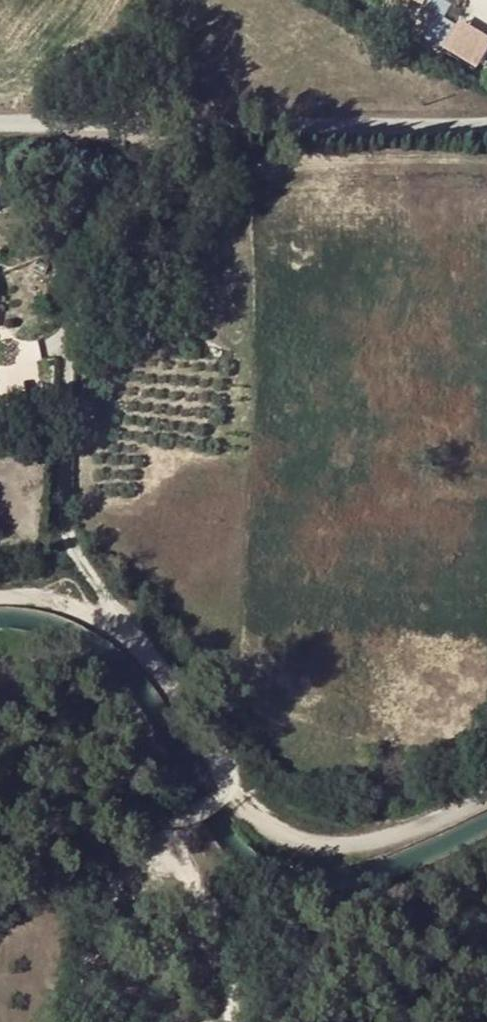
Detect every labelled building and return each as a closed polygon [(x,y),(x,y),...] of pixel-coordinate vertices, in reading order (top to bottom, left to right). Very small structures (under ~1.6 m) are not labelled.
[(486,51),(486,31),(439,9),(425,39),(481,65),(486,51)]
